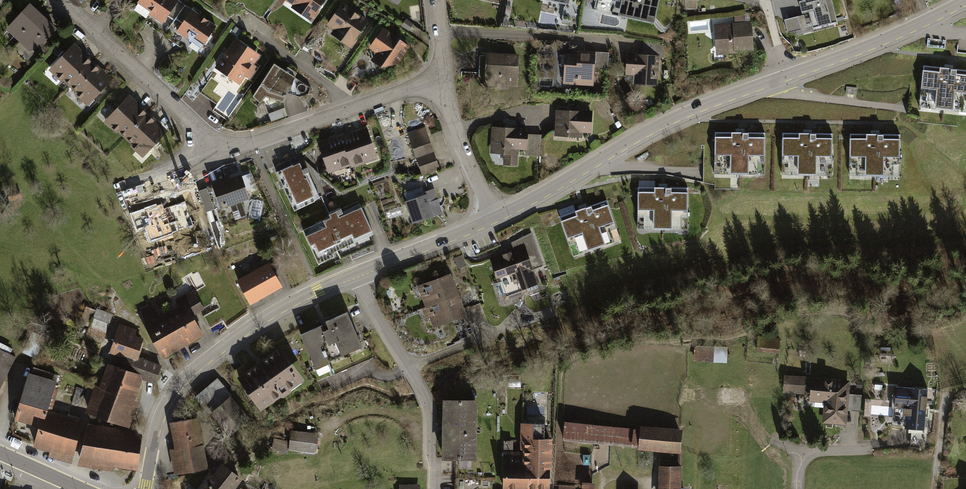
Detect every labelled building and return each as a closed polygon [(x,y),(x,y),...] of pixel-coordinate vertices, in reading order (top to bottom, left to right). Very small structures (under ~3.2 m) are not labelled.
[(134,8),(161,26),(178,2),(175,0),(140,0),(134,8)] [(287,1),(313,19),(326,0),(287,0),(287,1)] [(567,1),(563,21),(577,24),(582,2),(574,0),(563,0),(567,1)] [(609,13),(621,16),(622,14),(652,20),(656,0),(612,0),(609,13)] [(800,5),(803,13),(809,12),(809,13),(813,28),(837,22),(831,0),(799,0),(800,5)] [(344,3),(327,28),(353,46),(371,21),(344,3)] [(31,4),(8,26),(31,49),(54,26),(31,4)] [(192,8),(174,33),(201,51),(218,26),(192,8)] [(751,24),(714,26),(715,40),(722,40),(722,53),(737,52),(736,50),(753,49),(751,24)] [(383,29),(369,50),(376,54),(371,60),(382,67),(397,65),(409,46),(383,29)] [(236,40),(217,69),(240,83),(258,55),(236,40)] [(647,55),(628,54),(627,73),(640,74),(643,77),(643,82),(656,82),(657,56),(663,56),(663,44),(648,41),(647,55)] [(75,46),(53,69),(70,86),(93,62),(75,46)] [(578,56),(570,55),(570,65),(565,67),(564,77),(573,78),(575,82),(592,83),(593,66),(608,68),(608,53),(578,51),(578,56)] [(517,57),(489,55),(488,74),(492,74),(491,86),(507,87),(507,84),(515,84),(517,57)] [(93,62),(70,86),(87,103),(110,79),(93,62)] [(310,88),(275,65),(254,97),(260,102),(266,96),(284,102),(287,93),(300,97),(308,94),(310,88)] [(925,68),(921,107),(965,111),(965,72),(925,68)] [(130,98),(107,121),(125,138),(147,114),(130,98)] [(591,113),(557,112),(556,135),(580,136),(580,131),(590,132),(591,113)] [(147,114),(125,138),(142,155),(165,131),(147,114)] [(366,128),(342,136),(351,163),(352,166),(364,161),(363,158),(375,154),(366,128)] [(408,134),(416,156),(433,150),(425,128),(408,134)] [(527,131),(494,129),(493,152),(506,153),(506,164),(516,164),(517,148),(526,148),(526,156),(540,156),(541,136),(526,135),(527,131)] [(764,134),(716,133),(715,173),(763,174),(764,134)] [(351,163),(342,136),(341,134),(321,142),(330,166),(339,163),(340,167),(351,163)] [(831,135),(783,135),(783,175),(831,176),(831,135)] [(899,136),(851,135),(851,176),(899,176),(899,136)] [(417,158),(422,175),(439,169),(434,152),(417,158)] [(302,170),(300,164),(293,167),(293,165),(277,172),(288,198),(293,196),(296,204),(313,197),(314,201),(320,198),(307,168),(302,170)] [(241,177),(207,189),(214,209),(248,197),(241,177)] [(415,222),(441,212),(433,190),(424,193),(422,187),(404,193),(415,222)] [(638,222),(647,222),(647,229),(677,229),(677,222),(688,222),(688,188),(638,187),(638,222)] [(606,200),(560,217),(571,249),(580,246),(583,252),(611,242),(609,236),(618,233),(606,200)] [(373,235),(361,206),(304,230),(319,264),(334,258),(332,252),(373,235)] [(509,253),(491,259),(499,281),(504,283),(508,297),(521,293),(527,287),(526,286),(536,283),(532,270),(534,269),(534,268),(543,265),(531,233),(511,242),(513,249),(509,251),(509,253)] [(462,256),(455,258),(458,267),(465,265),(462,256)] [(253,274),(239,282),(249,301),(279,284),(265,259),(249,268),(253,274)] [(453,280),(451,281),(449,275),(424,285),(427,293),(424,295),(428,306),(431,304),(456,295),(453,286),(455,285),(453,280)] [(180,308),(168,315),(184,343),(202,332),(191,315),(203,308),(194,292),(176,302),(180,308)] [(464,314),(456,295),(431,304),(434,313),(431,314),(436,325),(439,324),(452,319),(452,320),(455,319),(455,318),(464,314)] [(148,308),(139,314),(163,355),(184,343),(168,315),(156,322),(148,308)] [(96,309),(89,327),(105,333),(112,315),(96,309)] [(214,310),(202,317),(210,329),(221,322),(214,310)] [(322,325),(301,335),(318,374),(330,368),(328,363),(342,357),(340,353),(361,344),(348,312),(326,322),(330,329),(324,332),(322,325)] [(141,339),(118,331),(112,352),(129,357),(134,359),(141,339)] [(777,340),(758,339),(757,352),(776,353),(777,340)] [(726,348),(696,347),(695,362),(726,363),(726,348)] [(281,349),(239,378),(257,405),(267,398),(270,398),(279,392),(282,395),(300,382),(292,371),(295,369),(281,349)] [(0,350),(0,389),(15,357),(0,350)] [(134,359),(129,357),(125,370),(140,375),(155,380),(159,367),(134,359)] [(125,370),(111,365),(102,389),(100,388),(91,412),(123,423),(140,375),(125,370)] [(55,375),(33,368),(22,402),(17,419),(27,423),(28,420),(40,424),(35,444),(72,455),(81,423),(44,412),(55,375)] [(805,379),(786,377),(785,392),(804,393),(805,379)] [(846,423),(849,383),(814,381),(813,403),(825,403),(824,421),(846,423)] [(247,419),(215,382),(198,396),(230,434),(247,419)] [(904,424),(904,429),(925,430),(928,389),(896,387),(893,424),(904,424)] [(700,391),(681,392),(682,401),(700,400),(700,391)] [(862,396),(854,395),(852,410),(860,411),(862,396)] [(475,401),(449,401),(448,456),(474,457),(475,401)] [(194,418),(172,422),(181,471),(203,467),(194,418)] [(641,431),(565,422),(564,435),(677,448),(679,432),(642,428),(641,431)] [(504,452),(504,488),(549,488),(550,440),(542,439),(543,424),(522,424),(522,448),(525,448),(525,464),(514,464),(514,453),(504,452)] [(139,436),(88,428),(80,459),(135,467),(139,436)] [(315,452),(317,435),(292,432),(290,449),(315,452)] [(287,453),(289,442),(274,439),(272,450),(287,453)] [(679,462),(661,462),(660,488),(678,488),(679,462)] [(202,488),(231,488),(239,479),(223,467),(213,479),(211,477),(202,488)]
